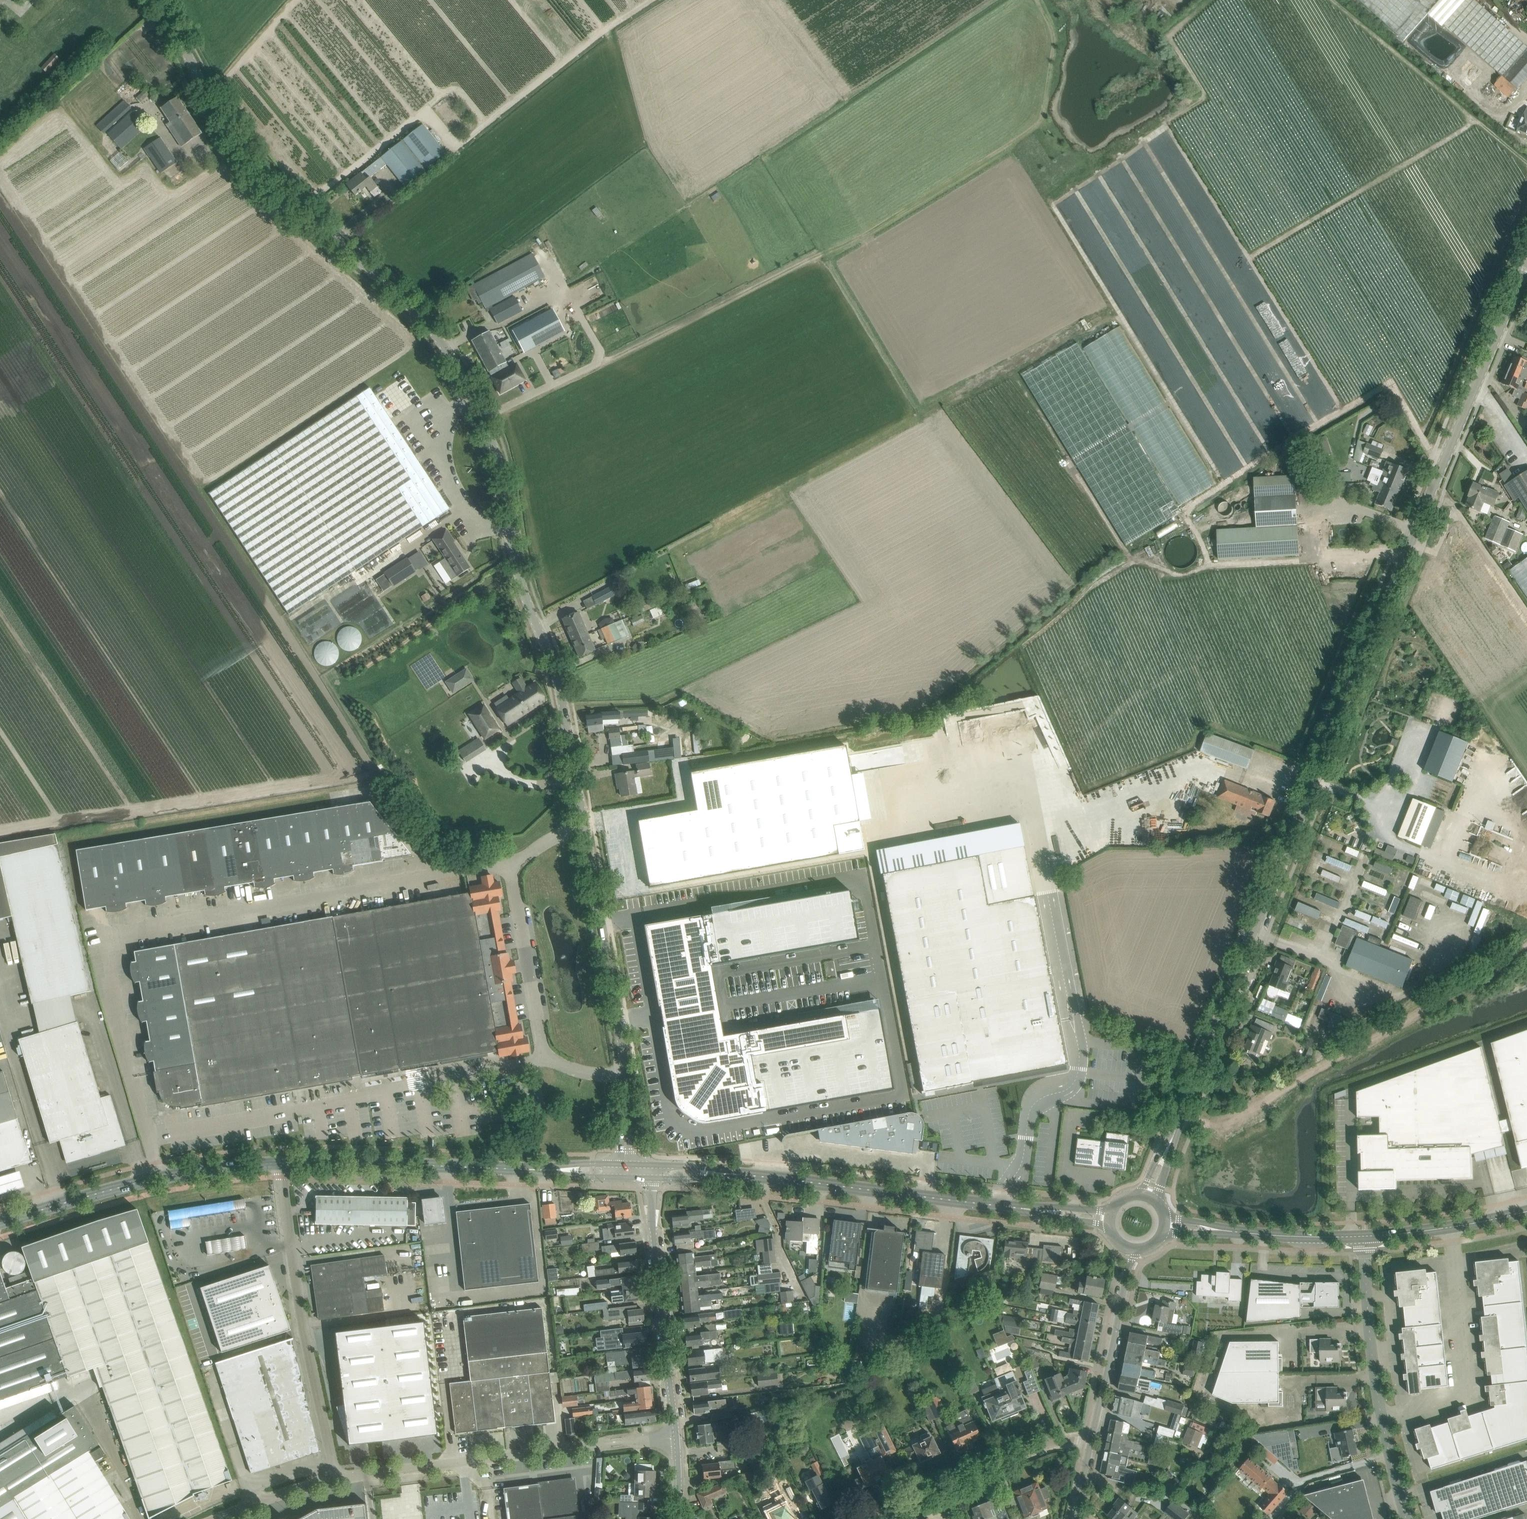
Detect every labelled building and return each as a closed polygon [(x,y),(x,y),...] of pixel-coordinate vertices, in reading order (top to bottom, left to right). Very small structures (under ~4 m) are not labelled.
[(1492,94),(1502,105),(1516,89),(1517,89),(1526,78),(1526,47),(1474,0),(1358,0),(1403,40),(1427,14),(1442,27),(1444,24),(1502,76),(1493,85),(1497,88),(1492,94)] [(51,76),(64,63),(54,53),(41,67),(51,76)] [(1453,74),(1470,88),(1484,72),(1467,57),(1453,74)] [(144,90),(136,98),(141,104),(150,96),(144,90)] [(177,97),(169,102),(161,107),(170,121),(166,124),(181,146),(193,139),(201,133),(177,97)] [(103,133),(131,108),(124,101),(97,126),(103,133)] [(1526,108),(1518,130),(1526,134),(1526,108)] [(107,134),(117,145),(120,148),(144,126),(131,112),(107,134)] [(422,124),(354,178),(346,184),(354,195),(358,192),(359,193),(360,192),(360,191),(366,186),(374,197),(381,192),(370,177),(387,164),(404,186),(445,153),(422,124)] [(176,162),(159,137),(144,148),(161,173),(176,162)] [(533,254),(482,281),(473,285),(485,308),(535,282),(537,286),(547,281),(545,277),(533,254)] [(532,287),(490,310),(497,324),(539,301),(532,287)] [(553,310),(513,331),(518,340),(532,332),(539,345),(564,331),(553,310)] [(1120,326),(1085,347),(1180,504),(1215,483),(1120,326)] [(472,341),(488,372),(500,394),(525,380),(516,364),(509,368),(489,331),(472,341)] [(1181,512),(1077,343),(1023,376),(1126,546),(1181,512)] [(1511,364),(1526,371),(1526,358),(1523,357),(1522,356),(1521,359),(1515,356),(1511,364)] [(1507,374),(1526,382),(1526,371),(1511,364),(1507,374)] [(561,374),(558,369),(552,372),(555,378),(561,375),(561,374)] [(1513,396),(1520,399),(1517,406),(1526,410),(1526,382),(1507,374),(1503,384),(1515,390),(1513,396)] [(209,494),(289,615),(450,509),(370,388),(209,494)] [(1362,463),(1367,453),(1379,459),(1383,450),(1381,450),(1383,445),(1373,440),(1371,445),(1367,444),(1358,440),(1353,459),(1362,463)] [(1387,461),(1383,472),(1390,475),(1389,476),(1403,482),(1408,470),(1387,461)] [(1372,467),(1367,480),(1371,482),(1398,493),(1403,482),(1389,476),(1390,475),(1383,472),(1372,467)] [(1514,501),(1519,498),(1526,510),(1526,471),(1504,486),(1514,501)] [(1350,472),(1330,473),(1330,482),(1351,481),(1350,472)] [(1255,477),(1256,497),(1257,527),(1217,528),(1218,539),(1212,540),(1212,546),(1218,546),(1219,560),(1299,556),(1295,475),(1255,477)] [(1391,510),(1398,493),(1371,482),(1370,486),(1374,487),(1372,491),(1381,494),(1377,504),(1391,510)] [(1499,493),(1473,483),(1468,496),(1470,497),(1466,506),(1480,511),(1483,502),(1494,506),(1499,493)] [(1500,545),(1516,551),(1522,534),(1507,528),(1509,522),(1494,516),(1486,538),(1500,544),(1500,545)] [(427,565),(442,555),(445,559),(443,560),(445,564),(442,566),(451,580),(469,568),(453,543),(454,542),(447,531),(418,551),(427,565)] [(1196,551),(1196,548),(1195,545),(1193,542),(1191,540),(1189,538),(1186,537),(1183,536),(1180,536),(1178,536),(1175,537),(1172,539),(1170,541),(1169,542),(1167,545),(1167,548),(1166,551),(1167,555),(1167,557),(1169,560),(1170,561),(1172,563),(1175,564),(1177,565),(1181,566),(1183,566),(1186,565),(1189,564),(1191,562),(1193,560),(1195,557),(1196,554),(1196,551)] [(1508,571),(1526,598),(1526,558),(1508,571)] [(384,573),(393,586),(415,571),(407,559),(384,573)] [(685,586),(687,591),(700,585),(699,580),(685,586)] [(610,587),(601,592),(592,597),(596,605),(615,595),(610,587)] [(427,593),(421,597),(424,602),(430,598),(427,593)] [(649,600),(633,606),(637,614),(652,608),(649,600)] [(657,608),(657,607),(649,610),(653,619),(666,613),(665,609),(667,609),(665,604),(657,608)] [(578,612),(571,615),(562,619),(572,642),(588,634),(578,612)] [(622,620),(615,623),(601,629),(598,631),(602,640),(605,638),(607,644),(628,635),(622,620)] [(588,634),(572,642),(579,657),(595,650),(588,634)] [(635,643),(631,648),(637,652),(640,647),(635,643)] [(442,679),(432,685),(441,699),(469,681),(467,678),(463,671),(444,683),(442,679)] [(496,708),(501,717),(507,725),(546,700),(535,683),(527,688),(520,678),(513,682),(520,693),(496,708)] [(482,704),(468,713),(485,739),(499,730),(482,704)] [(1027,707),(849,737),(861,807),(1010,782),(1005,752),(1034,747),(1027,707)] [(601,713),(586,715),(587,726),(588,733),(603,731),(603,724),(618,723),(618,720),(618,719),(623,719),(623,718),(623,717),(647,716),(647,709),(620,710),(601,711),(601,713)] [(666,715),(652,711),(652,719),(652,723),(670,728),(673,717),(666,715)] [(650,725),(622,727),(622,731),(638,730),(639,730),(639,735),(646,734),(645,731),(645,729),(650,729),(650,725)] [(618,728),(608,729),(609,739),(610,739),(612,755),(622,754),(624,764),(633,763),(663,759),(668,758),(674,757),(674,759),(681,758),(680,739),(673,739),(674,748),(634,752),(633,744),(621,746),(619,728),(618,728)] [(1440,732),(1424,771),(1452,782),(1468,743),(1440,732)] [(1200,752),(1238,766),(1247,769),(1255,750),(1207,733),(1200,752)] [(700,734),(692,734),(694,756),(702,755),(700,734)] [(478,736),(458,749),(464,760),(485,746),(478,736)] [(742,744),(744,750),(756,747),(755,741),(742,744)] [(687,745),(682,745),(683,758),(693,756),(692,743),(687,743),(687,745)] [(696,810),(637,820),(638,831),(648,889),(669,885),(669,884),(864,850),(845,745),(789,755),(689,772),(696,810)] [(637,771),(615,775),(617,784),(619,784),(621,796),(636,794),(633,777),(633,775),(637,775),(637,772),(651,770),(649,763),(646,763),(636,765),(637,771)] [(1218,797),(1238,805),(1235,812),(1254,820),(1257,812),(1269,817),(1275,801),(1224,781),(1218,797)] [(1436,808),(1413,799),(1398,836),(1421,845),(1436,808)] [(370,802),(353,805),(362,865),(402,858),(406,848),(395,834),(394,835),(393,834),(394,833),(370,802)] [(353,805),(333,808),(344,874),(351,873),(352,872),(354,871),(354,870),(353,870),(353,866),(362,865),(353,805)] [(333,808),(313,811),(323,871),(333,870),(333,874),(332,874),(337,875),(344,874),(333,808)] [(313,811),(293,815),(304,881),(311,879),(313,879),(315,877),(314,877),(313,873),(323,871),(313,811)] [(293,815),(274,818),(284,878),(293,876),(294,880),(293,880),(293,881),(297,882),(304,881),(293,815)] [(274,818),(250,822),(263,887),(272,886),(274,885),(275,884),(275,883),(274,879),(284,878),(274,818)] [(250,822),(229,825),(239,885),(254,883),(254,887),(253,887),(255,888),(258,888),(263,887),(250,822)] [(229,825),(205,829),(215,895),(222,894),(226,892),(226,891),(225,891),(225,887),(239,885),(229,825)] [(205,829),(175,834),(185,894),(204,891),(205,895),(204,895),(204,896),(209,896),(215,895),(205,829)] [(867,851),(887,847),(885,838),(882,839),(880,831),(864,834),(867,851)] [(0,843),(0,919),(12,917),(39,1033),(18,1040),(49,1144),(59,1141),(65,1161),(85,1155),(86,1158),(100,1153),(99,1151),(124,1143),(125,1146),(126,1145),(110,1095),(100,1098),(77,1022),(76,1022),(70,996),(91,991),(55,834),(0,843)] [(175,834),(145,839),(156,905),(163,904),(165,903),(167,902),(166,901),(165,897),(185,894),(175,834)] [(145,839),(126,842),(135,902),(145,901),(146,904),(145,904),(145,905),(147,906),(149,906),(156,905),(145,839)] [(126,842),(106,845),(117,911),(124,910),(125,909),(127,908),(127,907),(126,908),(126,904),(135,902),(126,842)] [(76,850),(84,900),(86,910),(106,907),(106,911),(106,912),(108,912),(110,913),(117,911),(106,845),(76,850)] [(1374,854),(1392,861),(1395,856),(1376,848),(1374,854)] [(882,874),(920,1079),(923,1091),(925,1092),(928,1094),(932,1093),(933,1091),(971,1084),(971,1082),(1066,1064),(1034,896),(987,905),(978,856),(882,874)] [(1407,862),(1413,864),(1415,858),(1409,856),(1407,862)] [(470,893),(412,903),(440,1062),(499,1051),(499,1056),(511,1054),(511,1056),(521,1055),(521,1053),(529,1051),(526,1037),(522,1038),(520,1025),(514,1026),(507,982),(512,981),(508,954),(502,955),(494,911),(500,910),(498,897),(501,896),(499,882),(493,883),(492,876),(482,877),(483,885),(470,887),(470,893)] [(1378,891),(1382,885),(1372,879),(1368,885),(1378,891)] [(712,915),(645,926),(659,1006),(663,1029),(675,1099),(676,1102),(677,1105),(679,1108),(681,1110),(684,1112),(693,1119),(697,1121),(699,1121),(702,1122),(705,1122),(708,1122),(761,1113),(757,1089),(890,1066),(880,1009),(879,1009),(799,1023),(723,1037),(720,1019),(711,966),(859,941),(854,911),(852,900),(850,890),(840,892),(712,915)] [(412,903),(332,917),(362,1075),(440,1062),(412,903)] [(1315,903),(1306,922),(1317,927),(1321,919),(1331,924),(1336,913),(1315,903)] [(360,1076),(332,917),(243,933),(264,1052),(284,1048),(291,1089),(293,1089),(292,1088),(319,1083),(320,1084),(323,1083),(322,1083),(349,1078),(349,1079),(352,1078),(352,1077),(360,1076)] [(1335,944),(1346,949),(1352,951),(1346,966),(1401,988),(1413,960),(1357,938),(1360,932),(1343,926),(1335,944)] [(243,933),(204,940),(232,1099),(233,1099),(233,1098),(260,1094),(263,1094),(263,1093),(289,1088),(290,1089),(291,1089),(284,1048),(264,1052),(243,933)] [(153,1072),(154,1074),(154,1076),(156,1076),(158,1088),(156,1088),(157,1092),(161,1092),(161,1093),(162,1094),(162,1096),(163,1097),(164,1098),(165,1099),(166,1100),(167,1101),(168,1102),(169,1103),(170,1104),(172,1104),(173,1105),(174,1105),(176,1105),(177,1105),(179,1105),(180,1105),(181,1109),(185,1109),(185,1107),(193,1105),(193,1107),(197,1106),(197,1104),(201,1104),(201,1105),(204,1104),(230,1099),(232,1099),(204,940),(174,945),(177,965),(181,985),(184,1004),(188,1024),(191,1044),(195,1063),(155,1070),(155,1072),(153,1072)] [(130,966),(132,973),(177,965),(174,945),(134,952),(136,962),(132,962),(131,962),(131,964),(130,966)] [(1271,985),(1268,991),(1268,992),(1268,993),(1268,994),(1269,995),(1270,996),(1271,997),(1272,997),(1273,997),(1274,997),(1275,997),(1276,996),(1277,995),(1277,994),(1279,989),(1284,991),(1293,968),(1277,961),(1274,968),(1276,969),(1270,985),(1271,985)] [(177,965),(132,973),(133,980),(134,982),(135,984),(136,983),(135,983),(139,982),(141,992),(181,985),(177,965)] [(1323,971),(1317,969),(1311,984),(1317,987),(1323,971)] [(137,1006),(138,1012),(184,1004),(181,985),(141,992),(143,1001),(139,1002),(139,1001),(138,1001),(137,1006)] [(184,1004),(138,1012),(140,1019),(141,1021),(142,1023),(143,1023),(142,1022),(146,1021),(148,1031),(188,1024),(184,1004)] [(1259,1007),(1257,1012),(1284,1022),(1288,1011),(1274,1006),(1272,1012),(1259,1007)] [(1322,1008),(1319,1018),(1329,1022),(1333,1012),(1322,1008)] [(1263,1021),(1260,1029),(1251,1025),(1249,1032),(1251,1033),(1245,1048),(1259,1054),(1263,1045),(1266,1039),(1269,1040),(1275,1026),(1263,1021)] [(144,1045),(146,1052),(191,1044),(188,1024),(148,1031),(150,1041),(146,1042),(146,1041),(145,1041),(145,1043),(144,1045)] [(1491,1044),(1510,1119),(1500,1122),(1502,1133),(1513,1130),(1516,1142),(1515,1142),(1522,1168),(1526,1167),(1526,1031),(1491,1044)] [(191,1044),(146,1052),(147,1059),(149,1063),(150,1063),(150,1062),(153,1061),(155,1070),(195,1063),(191,1044)] [(1500,1122),(1481,1047),(1371,1087),(1372,1088),(1376,1086),(1376,1099),(1357,1099),(1357,1117),(1380,1117),(1380,1135),(1358,1136),(1358,1154),(1361,1154),(1362,1172),(1359,1172),(1359,1190),(1360,1190),(1360,1186),(1364,1186),(1364,1188),(1382,1187),(1381,1180),(1472,1178),(1472,1154),(1506,1146),(1502,1133),(1500,1122)] [(30,1160),(3,1071),(0,1072),(0,1169),(30,1160)] [(871,1119),(867,1148),(872,1149),(872,1147),(910,1152),(912,1138),(921,1139),(921,1140),(922,1140),(923,1128),(923,1127),(923,1126),(923,1125),(923,1123),(923,1122),(922,1121),(922,1120),(921,1119),(920,1118),(920,1117),(919,1116),(918,1115),(917,1115),(916,1114),(915,1114),(913,1113),(912,1113),(911,1113),(910,1113),(909,1113),(907,1113),(871,1119)] [(867,1148),(871,1119),(817,1129),(818,1133),(820,1133),(821,1141),(863,1146),(863,1148),(867,1148)] [(1078,1138),(1076,1155),(1075,1164),(1125,1170),(1130,1135),(1107,1133),(1106,1142),(1078,1138)] [(0,1173),(0,1190),(25,1183),(24,1179),(21,1170),(20,1167),(0,1173)] [(259,1191),(159,1205),(158,1205),(157,1205),(156,1206),(155,1206),(155,1207),(154,1207),(154,1208),(153,1208),(153,1209),(152,1210),(152,1211),(152,1212),(152,1213),(152,1214),(152,1215),(152,1216),(153,1220),(163,1218),(164,1218),(253,1206),(261,1205),(271,1203),(270,1200),(270,1199),(270,1198),(270,1197),(269,1196),(269,1195),(268,1194),(267,1193),(266,1193),(266,1192),(265,1192),(264,1192),(264,1191),(263,1191),(262,1191),(261,1191),(260,1191),(259,1191)] [(442,1195),(422,1197),(425,1221),(444,1218),(442,1195)] [(315,1224),(407,1225),(415,1226),(415,1202),(407,1201),(407,1197),(315,1196),(315,1224)] [(594,1197),(595,1207),(595,1211),(614,1209),(615,1217),(623,1216),(624,1218),(632,1217),(630,1203),(622,1204),(621,1201),(609,1202),(608,1196),(594,1197)] [(555,1217),(556,1217),(554,1203),(542,1205),(542,1207),(541,1207),(542,1217),(544,1217),(544,1218),(545,1218),(545,1225),(556,1223),(555,1217)] [(530,1204),(456,1212),(465,1290),(538,1281),(530,1204)] [(75,1374),(93,1368),(100,1387),(103,1386),(146,1514),(149,1518),(194,1495),(193,1494),(232,1480),(137,1209),(98,1221),(22,1247),(33,1279),(4,1289),(0,1275),(0,1401),(75,1374)] [(749,1209),(735,1210),(737,1222),(750,1219),(749,1209)] [(672,1216),(673,1227),(688,1225),(687,1221),(702,1219),(701,1211),(687,1212),(687,1214),(672,1216)] [(760,1232),(770,1229),(767,1217),(757,1219),(760,1232)] [(786,1221),(786,1231),(785,1240),(802,1241),(807,1241),(806,1253),(817,1254),(819,1219),(803,1218),(802,1222),(786,1221)] [(855,1222),(833,1220),(829,1256),(836,1257),(835,1262),(850,1264),(849,1270),(855,1271),(859,1238),(853,1237),(855,1222)] [(602,1228),(603,1240),(634,1236),(633,1226),(632,1226),(631,1222),(615,1224),(614,1223),(607,1224),(608,1228),(602,1228)] [(873,1232),(872,1248),(867,1289),(896,1293),(902,1242),(904,1232),(896,1231),(893,1227),(887,1227),(883,1230),(878,1229),(873,1232)] [(545,1231),(546,1239),(558,1238),(557,1229),(545,1231)] [(674,1234),(675,1245),(676,1245),(677,1252),(694,1249),(692,1239),(702,1237),(703,1240),(715,1238),(714,1230),(701,1231),(696,1232),(684,1233),(674,1234)] [(916,1230),(915,1240),(913,1251),(922,1252),(921,1263),(936,1265),(938,1254),(931,1253),(934,1233),(916,1230)] [(245,1235),(207,1239),(208,1253),(247,1249),(245,1235)] [(565,1236),(560,1237),(561,1246),(572,1244),(571,1238),(566,1238),(565,1236)] [(959,1240),(957,1259),(961,1277),(968,1275),(971,1250),(980,1251),(982,1257),(975,1260),(978,1271),(984,1268),(988,1260),(991,1260),(992,1250),(989,1239),(970,1237),(959,1240)] [(762,1251),(762,1254),(774,1252),(773,1240),(761,1241),(762,1251)] [(1027,1243),(1005,1241),(1003,1257),(1014,1258),(1013,1260),(1025,1261),(1025,1259),(1032,1260),(1033,1248),(1027,1247),(1027,1243)] [(597,1242),(581,1244),(582,1251),(599,1249),(598,1242),(597,1242)] [(636,1254),(635,1243),(602,1246),(603,1254),(619,1252),(620,1255),(636,1254)] [(1042,1261),(1061,1263),(1062,1246),(1043,1245),(1042,1261)] [(23,1256),(22,1255),(21,1254),(20,1253),(19,1253),(18,1252),(17,1252),(16,1252),(15,1252),(14,1252),(13,1252),(12,1252),(11,1252),(10,1252),(9,1253),(8,1253),(7,1254),(6,1255),(5,1256),(5,1257),(4,1257),(4,1258),(3,1259),(3,1260),(3,1261),(2,1262),(2,1263),(2,1264),(3,1265),(3,1266),(3,1267),(4,1268),(4,1269),(5,1270),(5,1271),(6,1271),(7,1272),(7,1273),(8,1273),(9,1274),(10,1274),(11,1274),(12,1275),(13,1275),(14,1275),(15,1275),(16,1275),(17,1274),(18,1274),(19,1274),(20,1273),(21,1273),(21,1272),(22,1271),(23,1271),(24,1270),(24,1269),(25,1268),(25,1267),(25,1266),(25,1265),(26,1264),(26,1263),(26,1262),(25,1261),(25,1260),(25,1259),(25,1258),(24,1257),(23,1256)] [(757,1265),(757,1266),(771,1264),(771,1263),(776,1262),(774,1252),(762,1254),(763,1264),(757,1265)] [(676,1254),(677,1265),(717,1260),(716,1254),(708,1254),(708,1257),(694,1258),(693,1253),(676,1254)] [(936,1265),(921,1263),(918,1286),(922,1286),(919,1309),(924,1310),(926,1296),(934,1297),(934,1288),(941,1289),(945,1255),(938,1254),(936,1265)] [(311,1266),(315,1292),(365,1285),(364,1276),(387,1273),(384,1256),(361,1259),(311,1266)] [(1483,1296),(1484,1306),(1523,1302),(1519,1261),(1509,1262),(1509,1258),(1476,1262),(1477,1280),(1474,1280),(1474,1286),(1478,1286),(1479,1297),(1483,1296)] [(717,1260),(677,1265),(678,1274),(696,1272),(695,1269),(711,1267),(711,1265),(717,1265),(717,1260)] [(637,1261),(627,1262),(618,1263),(618,1267),(595,1270),(595,1276),(638,1271),(637,1261)] [(758,1274),(757,1274),(757,1276),(781,1273),(781,1271),(772,1272),(771,1264),(757,1266),(758,1274)] [(290,1330),(269,1266),(201,1288),(222,1353),(290,1330)] [(555,1269),(547,1270),(548,1282),(556,1281),(555,1269)] [(1402,1328),(1442,1324),(1436,1272),(1427,1273),(1426,1269),(1396,1272),(1398,1290),(1395,1291),(1395,1297),(1399,1296),(1400,1307),(1404,1307),(1406,1328),(1402,1328)] [(696,1272),(678,1274),(679,1284),(721,1280),(720,1273),(707,1274),(707,1271),(696,1272)] [(1228,1301),(1241,1301),(1242,1279),(1230,1279),(1231,1273),(1217,1272),(1217,1276),(1213,1275),(1202,1274),(1201,1282),(1197,1282),(1196,1296),(1199,1296),(1199,1292),(1220,1293),(1220,1297),(1229,1297),(1228,1301)] [(781,1273),(757,1276),(758,1284),(765,1283),(765,1285),(780,1284),(780,1282),(782,1282),(781,1273)] [(1043,1274),(1042,1280),(1041,1287),(1042,1287),(1053,1289),(1055,1289),(1057,1276),(1043,1274)] [(622,1285),(623,1290),(640,1288),(639,1276),(595,1281),(596,1290),(610,1288),(610,1287),(622,1285)] [(816,1285),(811,1276),(806,1278),(801,1281),(810,1298),(815,1296),(816,1285)] [(1080,1283),(1078,1292),(1100,1296),(1103,1280),(1095,1278),(1095,1277),(1093,1276),(1092,1277),(1092,1278),(1087,1277),(1086,1284),(1080,1283)] [(1301,1317),(1301,1307),(1339,1307),(1339,1282),(1300,1282),(1300,1285),(1257,1280),(1252,1279),(1251,1281),(1247,1323),(1301,1317)] [(721,1280),(679,1284),(680,1294),(698,1292),(698,1287),(709,1285),(721,1283),(721,1280)] [(780,1284),(765,1285),(766,1293),(780,1291),(780,1293),(792,1291),(792,1290),(781,1291),(780,1284)] [(365,1285),(315,1292),(319,1319),(369,1312),(366,1298),(382,1295),(381,1288),(365,1290),(365,1285)] [(810,1298),(808,1299),(812,1308),(820,1303),(821,1286),(816,1285),(815,1296),(810,1298)] [(579,1294),(578,1287),(557,1289),(558,1296),(579,1294)] [(640,1288),(623,1290),(611,1292),(611,1296),(612,1303),(631,1301),(641,1299),(640,1288)] [(1053,1290),(1041,1288),(1040,1294),(1051,1296),(1053,1290)] [(792,1291),(780,1293),(781,1303),(794,1302),(792,1291)] [(698,1292),(680,1294),(682,1304),(718,1300),(718,1294),(699,1296),(698,1292)] [(1097,1315),(1099,1304),(1069,1299),(1068,1304),(1072,1304),(1072,1307),(1074,1307),(1074,1310),(1097,1315)] [(718,1300),(682,1304),(683,1313),(700,1311),(700,1307),(711,1305),(719,1304),(718,1300)] [(1176,1303),(1171,1302),(1164,1301),(1162,1307),(1156,1305),(1153,1320),(1164,1323),(1162,1331),(1181,1335),(1183,1325),(1172,1323),(1174,1314),(1176,1303)] [(583,1304),(584,1311),(608,1308),(607,1302),(583,1304)] [(808,1302),(802,1303),(805,1315),(811,1314),(808,1302)] [(1484,1306),(1485,1317),(1481,1317),(1483,1335),(1480,1335),(1480,1341),(1484,1341),(1485,1352),(1526,1347),(1526,1336),(1523,1302),(1484,1306)] [(636,1305),(627,1306),(608,1308),(609,1320),(628,1318),(628,1322),(644,1320),(642,1309),(637,1310),(636,1305)] [(450,1383),(454,1423),(455,1433),(504,1428),(499,1378),(528,1375),(549,1372),(547,1352),(542,1308),(463,1317),(468,1361),(470,1381),(450,1383)] [(742,1317),(741,1309),(723,1311),(724,1319),(742,1317)] [(1066,1313),(1066,1318),(1095,1324),(1097,1315),(1074,1310),(1073,1315),(1066,1313)] [(699,1322),(715,1321),(714,1312),(697,1314),(697,1316),(683,1317),(684,1328),(692,1327),(694,1327),(697,1327),(700,1326),(699,1322)] [(1003,1316),(998,1315),(1002,1325),(1020,1328),(1021,1319),(1003,1315),(1003,1316)] [(1093,1333),(1095,1324),(1066,1318),(1057,1316),(1057,1317),(1065,1318),(1065,1323),(1079,1326),(1078,1329),(1070,1328),(1093,1333)] [(424,1321),(335,1332),(342,1396),(335,1398),(347,1437),(348,1445),(438,1435),(424,1321)] [(793,1323),(779,1324),(780,1334),(795,1332),(793,1323)] [(900,1334),(909,1336),(911,1325),(902,1324),(900,1334)] [(1442,1324),(1402,1328),(1403,1333),(1399,1334),(1400,1340),(1404,1339),(1405,1349),(1444,1345),(1442,1324)] [(1184,1326),(1182,1335),(1190,1336),(1191,1327),(1184,1326)] [(767,1329),(769,1335),(775,1333),(773,1327),(767,1329)] [(622,1328),(600,1331),(601,1338),(603,1337),(605,1349),(624,1347),(624,1348),(632,1347),(632,1345),(646,1343),(645,1332),(629,1334),(623,1334),(622,1328)] [(1055,1329),(1054,1334),(1062,1336),(1062,1337),(1091,1343),(1093,1333),(1070,1328),(1070,1332),(1055,1329)] [(699,1334),(685,1335),(686,1346),(692,1346),(692,1351),(702,1349),(701,1340),(719,1338),(718,1330),(716,1330),(699,1332),(699,1334)] [(1004,1330),(993,1334),(998,1346),(1016,1340),(1011,1335),(1007,1337),(1004,1330)] [(1131,1332),(1129,1342),(1146,1346),(1147,1343),(1161,1346),(1163,1339),(1131,1332)] [(1089,1352),(1091,1343),(1062,1337),(1061,1342),(1070,1344),(1069,1348),(1089,1352)] [(1022,1346),(1023,1346),(1031,1347),(1032,1341),(1023,1339),(1023,1341),(1019,1338),(1017,1340),(1022,1346)] [(292,1339),(216,1363),(251,1473),(319,1451),(292,1339)] [(1331,1339),(1326,1339),(1310,1339),(1310,1353),(1320,1353),(1320,1362),(1340,1362),(1340,1350),(1341,1350),(1341,1348),(1340,1348),(1340,1346),(1331,1346),(1331,1339)] [(1195,1341),(1193,1354),(1200,1356),(1203,1342),(1195,1341)] [(1129,1342),(1127,1353),(1159,1358),(1160,1352),(1146,1349),(1146,1346),(1129,1342)] [(1230,1342),(1221,1373),(1279,1372),(1283,1372),(1283,1358),(1279,1358),(1279,1342),(1230,1342)] [(1444,1345),(1405,1349),(1405,1353),(1401,1354),(1402,1360),(1406,1359),(1407,1369),(1446,1365),(1444,1345)] [(1031,1347),(1023,1346),(1033,1368),(1039,1365),(1034,1353),(1034,1351),(1039,1352),(1039,1350),(1031,1347)] [(1485,1352),(1481,1352),(1482,1358),(1486,1357),(1488,1375),(1492,1375),(1493,1385),(1526,1382),(1526,1347),(1485,1352)] [(635,1349),(606,1353),(607,1362),(608,1373),(615,1372),(620,1372),(619,1368),(616,1368),(616,1365),(632,1363),(633,1367),(649,1366),(648,1354),(646,1354),(645,1348),(635,1349)] [(1088,1362),(1089,1352),(1069,1348),(1068,1353),(1059,1351),(1058,1356),(1088,1362)] [(692,1351),(687,1352),(688,1364),(705,1362),(705,1358),(720,1356),(719,1349),(703,1350),(702,1349),(692,1351)] [(1127,1353),(1125,1362),(1143,1365),(1143,1366),(1150,1367),(1150,1364),(1158,1365),(1159,1358),(1127,1353)] [(1222,1359),(1216,1357),(1212,1370),(1218,1370),(1222,1359)] [(1125,1362),(1122,1375),(1140,1378),(1140,1376),(1155,1379),(1156,1371),(1142,1368),(1143,1366),(1143,1365),(1125,1362)] [(1068,1375),(1061,1379),(1067,1394),(1067,1393),(1083,1387),(1086,1372),(1076,1370),(1077,1364),(1071,1363),(1068,1375)] [(1186,1364),(1184,1374),(1194,1376),(1197,1366),(1186,1364)] [(732,1365),(689,1370),(690,1381),(719,1377),(719,1374),(733,1373),(732,1365)] [(1446,1365),(1407,1369),(1407,1374),(1404,1374),(1404,1380),(1408,1380),(1409,1394),(1422,1393),(1421,1389),(1448,1386),(1446,1365)] [(620,1372),(615,1372),(616,1379),(634,1377),(634,1378),(634,1382),(641,1381),(651,1380),(649,1368),(639,1369),(620,1372)] [(1027,1379),(1023,1381),(1028,1395),(1039,1390),(1031,1368),(1024,1371),(1027,1379)] [(549,1372),(528,1375),(533,1424),(555,1422),(549,1372)] [(757,1375),(759,1386),(778,1383),(777,1372),(757,1375)] [(1017,1410),(1025,1407),(1019,1391),(1020,1391),(1013,1372),(995,1379),(997,1383),(1010,1417),(1018,1413),(1017,1410)] [(1279,1372),(1221,1373),(1214,1395),(1231,1403),(1261,1403),(1268,1403),(1268,1406),(1283,1406),(1283,1392),(1279,1392),(1279,1372)] [(1045,1379),(1047,1383),(1044,1384),(1047,1391),(1052,1402),(1059,1399),(1058,1397),(1067,1394),(1061,1379),(1059,1374),(1045,1379)] [(528,1375),(499,1378),(504,1428),(533,1424),(528,1375)] [(1122,1375),(1119,1390),(1135,1393),(1137,1386),(1142,1387),(1141,1389),(1148,1391),(1150,1380),(1140,1378),(1122,1375)] [(974,1378),(965,1382),(970,1394),(979,1391),(974,1378)] [(721,1380),(700,1382),(691,1383),(692,1395),(708,1393),(707,1389),(722,1388),(721,1380)] [(596,1392),(610,1390),(609,1381),(595,1382),(596,1392)] [(1483,1412),(1495,1449),(1526,1439),(1526,1382),(1493,1385),(1485,1386),(1486,1392),(1490,1391),(1491,1406),(1495,1405),(1495,1408),(1483,1412)] [(981,1397),(985,1407),(986,1407),(992,1421),(1000,1418),(1001,1420),(1010,1417),(997,1383),(981,1390),(984,1396),(981,1397)] [(651,1386),(617,1390),(609,1391),(610,1396),(618,1396),(635,1394),(635,1398),(652,1396),(651,1386)] [(1333,1388),(1316,1388),(1317,1402),(1327,1401),(1327,1410),(1347,1410),(1347,1399),(1347,1397),(1346,1394),(1333,1395),(1333,1388)] [(937,1396),(926,1401),(935,1419),(946,1414),(937,1396)] [(1116,1396),(1113,1413),(1122,1415),(1129,1416),(1142,1418),(1143,1415),(1140,1414),(1143,1403),(1132,1399),(1126,1398),(1116,1396)] [(563,1404),(565,1407),(578,1406),(577,1397),(562,1398),(563,1404)] [(1145,1397),(1143,1403),(1149,1405),(1155,1407),(1165,1410),(1181,1415),(1184,1405),(1168,1400),(1168,1401),(1157,1398),(1157,1401),(1145,1397)] [(623,1403),(624,1407),(624,1412),(654,1408),(653,1398),(636,1400),(636,1401),(623,1403)] [(725,1399),(703,1402),(693,1403),(694,1414),(709,1412),(709,1410),(726,1408),(726,1406),(734,1405),(733,1399),(725,1399)] [(1149,1405),(1143,1403),(1141,1413),(1147,1414),(1149,1405)] [(0,1453),(0,1518),(130,1518),(94,1461),(105,1455),(76,1406),(0,1453)] [(572,1408),(573,1417),(592,1414),(591,1406),(572,1408)] [(946,1426),(953,1443),(958,1452),(967,1447),(972,1445),(971,1442),(980,1438),(969,1415),(966,1409),(954,1414),(957,1421),(946,1426)] [(1448,1419),(1449,1422),(1461,1460),(1495,1449),(1483,1412),(1469,1416),(1466,1409),(1461,1411),(1462,1414),(1448,1419)] [(623,1413),(624,1420),(624,1424),(655,1421),(654,1410),(623,1413)] [(727,1416),(726,1411),(710,1415),(711,1420),(727,1416)] [(574,1417),(564,1419),(566,1434),(576,1433),(574,1433),(572,1418),(574,1418),(574,1417)] [(706,1425),(696,1426),(698,1444),(708,1443),(714,1442),(713,1434),(712,1433),(739,1426),(738,1422),(737,1418),(712,1425),(712,1424),(706,1425)] [(869,1429),(878,1446),(867,1451),(870,1458),(862,1462),(863,1465),(857,1469),(861,1477),(855,1480),(860,1489),(889,1474),(881,1457),(896,1449),(882,1422),(881,1423),(878,1418),(869,1423),(872,1428),(869,1429)] [(1111,1419),(1109,1432),(1117,1433),(1117,1432),(1123,1432),(1129,1433),(1130,1424),(1125,1422),(1111,1419)] [(1198,1448),(1203,1434),(1210,1437),(1213,1430),(1193,1422),(1190,1428),(1188,1428),(1182,1442),(1198,1448)] [(1428,1458),(1432,1469),(1461,1460),(1449,1422),(1431,1428),(1430,1424),(1415,1429),(1419,1443),(1416,1444),(1418,1450),(1421,1448),(1425,1459),(1428,1458)] [(1160,1423),(1158,1430),(1173,1435),(1175,1427),(1160,1423)] [(1335,1433),(1337,1447),(1341,1447),(1343,1457),(1358,1454),(1353,1429),(1335,1433)] [(1288,1430),(1252,1435),(1265,1447),(1292,1471),(1300,1469),(1298,1459),(1300,1459),(1297,1440),(1290,1442),(1288,1430)] [(922,1441),(904,1449),(908,1458),(918,1454),(921,1460),(937,1452),(928,1432),(920,1436),(922,1441)] [(1109,1432),(1107,1441),(1126,1445),(1125,1447),(1142,1452),(1146,1452),(1147,1448),(1144,1447),(1145,1445),(1140,1444),(1141,1439),(1136,1438),(1136,1441),(1127,1440),(1129,1433),(1123,1432),(1117,1432),(1117,1433),(1109,1432)] [(831,1437),(841,1458),(849,1454),(839,1433),(831,1437)] [(1154,1445),(1161,1447),(1163,1440),(1156,1437),(1154,1445)] [(1107,1441),(1105,1450),(1113,1452),(1113,1453),(1119,1454),(1118,1455),(1122,1455),(1121,1456),(1128,1458),(1130,1449),(1142,1452),(1125,1447),(1126,1445),(1107,1441)] [(728,1451),(727,1443),(717,1444),(718,1451),(728,1451)] [(1105,1450),(1103,1461),(1111,1462),(1111,1464),(1116,1465),(1117,1464),(1127,1466),(1128,1458),(1121,1456),(1122,1455),(1118,1455),(1119,1454),(1113,1453),(1113,1452),(1105,1450)] [(1154,1464),(1161,1466),(1163,1457),(1156,1456),(1154,1464)] [(596,1457),(595,1476),(602,1476),(603,1457),(596,1457)] [(816,1475),(805,1481),(810,1491),(812,1489),(818,1502),(816,1503),(819,1509),(832,1503),(820,1480),(819,1481),(817,1476),(823,1474),(817,1461),(816,1462),(814,1457),(810,1459),(812,1464),(811,1465),(816,1475)] [(1250,1457),(1243,1465),(1239,1469),(1262,1489),(1263,1488),(1270,1494),(1260,1506),(1269,1515),(1289,1492),(1280,1483),(1279,1484),(1271,1478),(1272,1477),(1250,1457)] [(704,1478),(714,1477),(720,1476),(720,1470),(736,1469),(735,1460),(718,1462),(718,1464),(702,1465),(704,1478)] [(1103,1461),(1101,1473),(1113,1476),(1112,1478),(1120,1479),(1121,1475),(1123,1476),(1126,1477),(1124,1483),(1133,1485),(1135,1478),(1129,1476),(1131,1470),(1137,1471),(1126,1468),(1127,1466),(1117,1464),(1116,1465),(1111,1464),(1111,1462),(1103,1461)] [(1498,1470),(1430,1491),(1436,1512),(1441,1511),(1444,1518),(1476,1518),(1501,1511),(1526,1503),(1526,1463),(1526,1461),(1498,1470)] [(635,1483),(656,1484),(656,1478),(655,1478),(655,1472),(652,1471),(653,1465),(635,1464),(635,1483)] [(1153,1466),(1151,1473),(1158,1475),(1160,1467),(1153,1466)] [(752,1469),(742,1473),(737,1476),(744,1490),(749,1487),(749,1488),(758,1483),(752,1469)] [(1170,1470),(1164,1473),(1168,1479),(1173,1476),(1170,1470)] [(1176,1478),(1171,1483),(1178,1489),(1183,1484),(1176,1478)] [(1304,1495),(1332,1518),(1374,1518),(1373,1516),(1372,1516),(1365,1490),(1366,1490),(1364,1479),(1304,1495)] [(507,1518),(578,1518),(578,1515),(577,1515),(573,1480),(539,1484),(538,1484),(503,1488),(507,1518)] [(1013,1491),(1017,1500),(1024,1518),(1047,1508),(1044,1499),(1050,1497),(1046,1487),(1040,1489),(1036,1482),(1013,1491)] [(620,1494),(620,1502),(642,1502),(643,1496),(654,1497),(654,1490),(656,1490),(656,1484),(635,1483),(629,1483),(629,1495),(620,1494)] [(722,1483),(707,1489),(712,1498),(721,1495),(719,1491),(725,1489),(722,1483)] [(595,1488),(595,1500),(603,1501),(603,1488),(602,1488),(595,1488)] [(712,1498),(707,1489),(697,1494),(702,1505),(712,1501),(711,1499),(712,1498)] [(1113,1518),(1123,1518),(1125,1517),(1127,1518),(1134,1518),(1138,1513),(1132,1508),(1132,1507),(1120,1498),(1114,1505),(1116,1506),(1108,1515),(1113,1518)] [(1008,1518),(1001,1499),(994,1502),(995,1503),(993,1504),(991,1500),(972,1508),(975,1515),(972,1516),(973,1518),(985,1518),(995,1515),(997,1518),(1008,1518)] [(1164,1512),(1173,1518),(1185,1518),(1190,1513),(1173,1500),(1164,1512)] [(1307,1500),(1299,1511),(1310,1518),(1318,1509),(1307,1500)] [(620,1502),(619,1501),(618,1517),(621,1516),(626,1517),(626,1518),(655,1518),(655,1517),(647,1517),(647,1510),(647,1509),(642,1509),(642,1502),(620,1502)] [(366,1503),(316,1508),(297,1518),(368,1518),(366,1503)]
